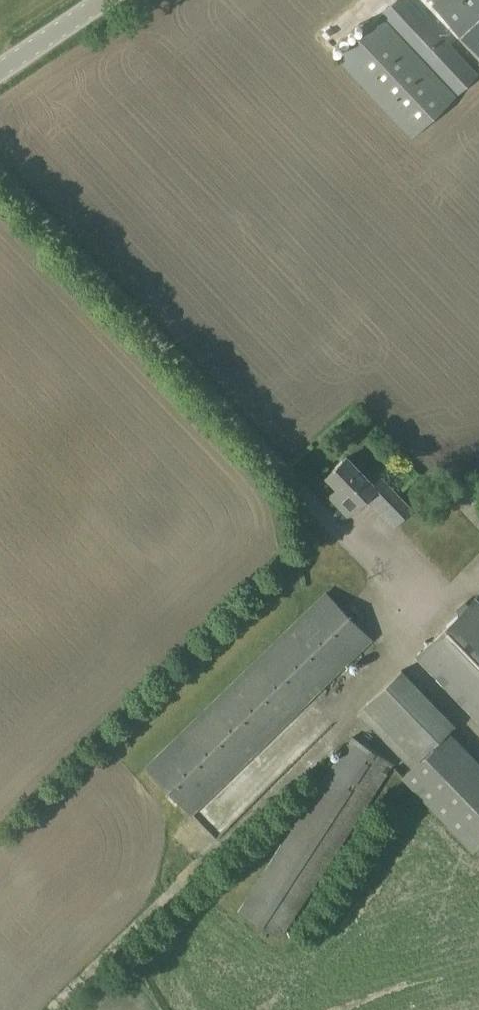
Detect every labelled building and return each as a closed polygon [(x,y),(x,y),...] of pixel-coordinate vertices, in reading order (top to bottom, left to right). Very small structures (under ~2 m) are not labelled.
[(407,0),(396,0),(335,58),(412,141),(478,76),(407,0)] [(435,4),(446,15),(478,52),(478,0),(439,0),(437,2),(435,4)] [(331,495),(348,513),(365,496),(394,526),(412,509),(381,477),(372,485),(347,458),(328,477),(338,488),(331,495)] [(368,637),(325,590),(144,766),(189,811),(368,637)] [(478,722),(478,600),(476,597),(415,656),(478,722)] [(478,841),(478,761),(447,729),(453,723),(401,670),(359,712),(411,764),(401,774),(473,847),(478,841)] [(393,764),(351,737),(239,910),(280,937),(393,764)] [(195,826),(211,842),(260,795),(242,776),(233,785),(235,788),(195,826)]
